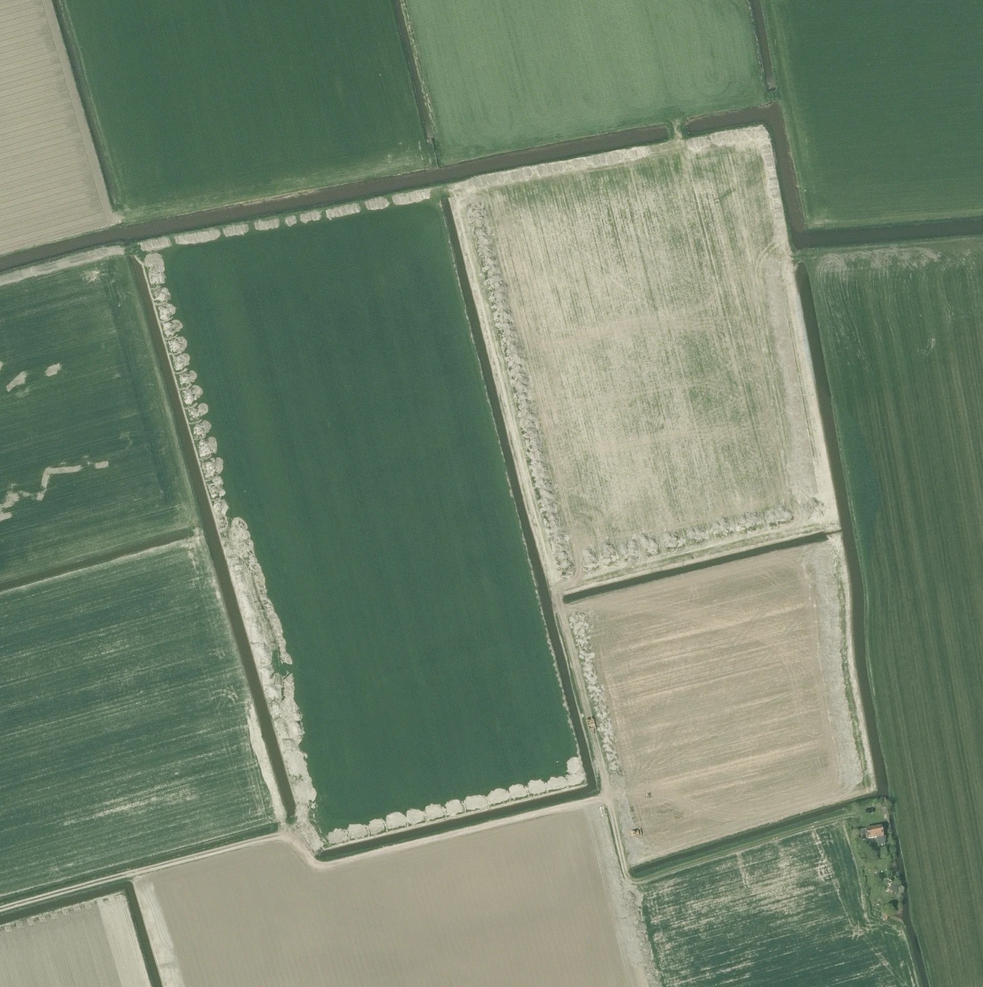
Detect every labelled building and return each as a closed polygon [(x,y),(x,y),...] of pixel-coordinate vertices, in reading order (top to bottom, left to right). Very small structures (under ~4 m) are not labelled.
[(885,846),(881,827),(866,830),(867,831),(860,832),(862,842),(867,841),(868,842),(877,840),(879,847),(885,846)] [(891,884),(885,881),(882,889),(894,894),(898,886),(891,884)]
